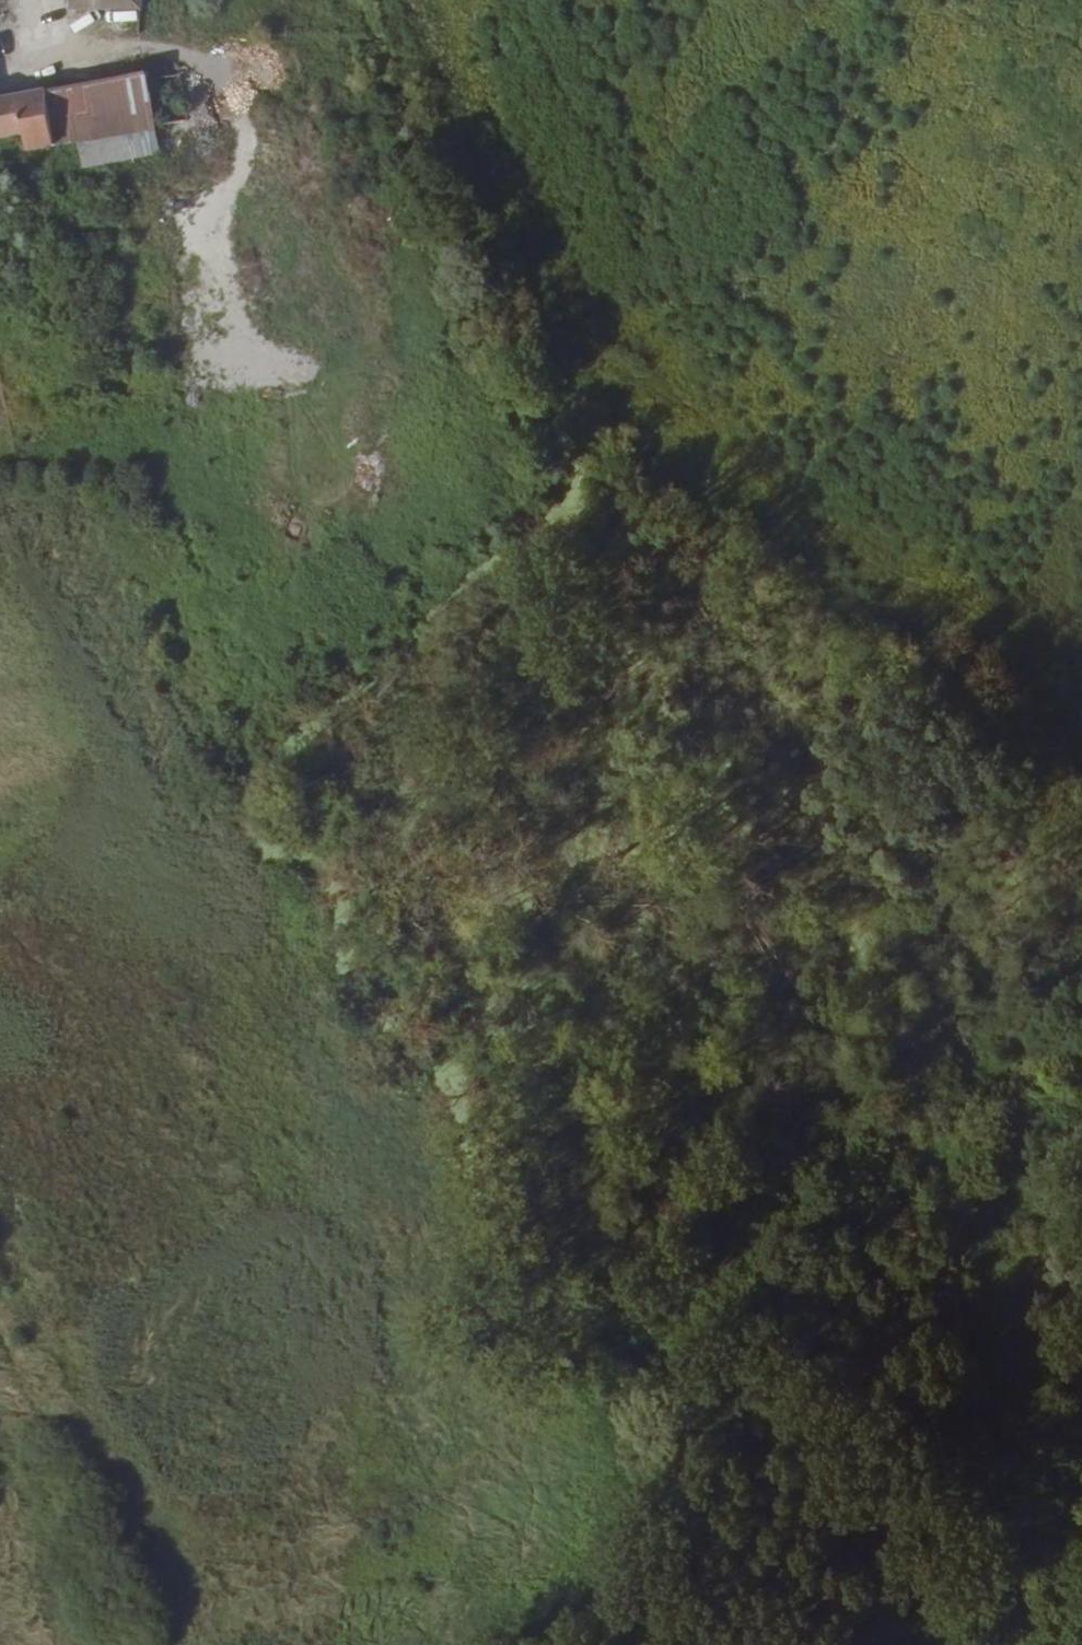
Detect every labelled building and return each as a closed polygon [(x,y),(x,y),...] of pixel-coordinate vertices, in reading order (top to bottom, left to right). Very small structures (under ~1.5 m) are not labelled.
[(139,0),(65,0),(65,12),(139,14),(139,0)] [(62,146),(91,139),(158,125),(151,70),(0,95),(0,139),(4,138),(30,134),(33,150),(62,146)]
